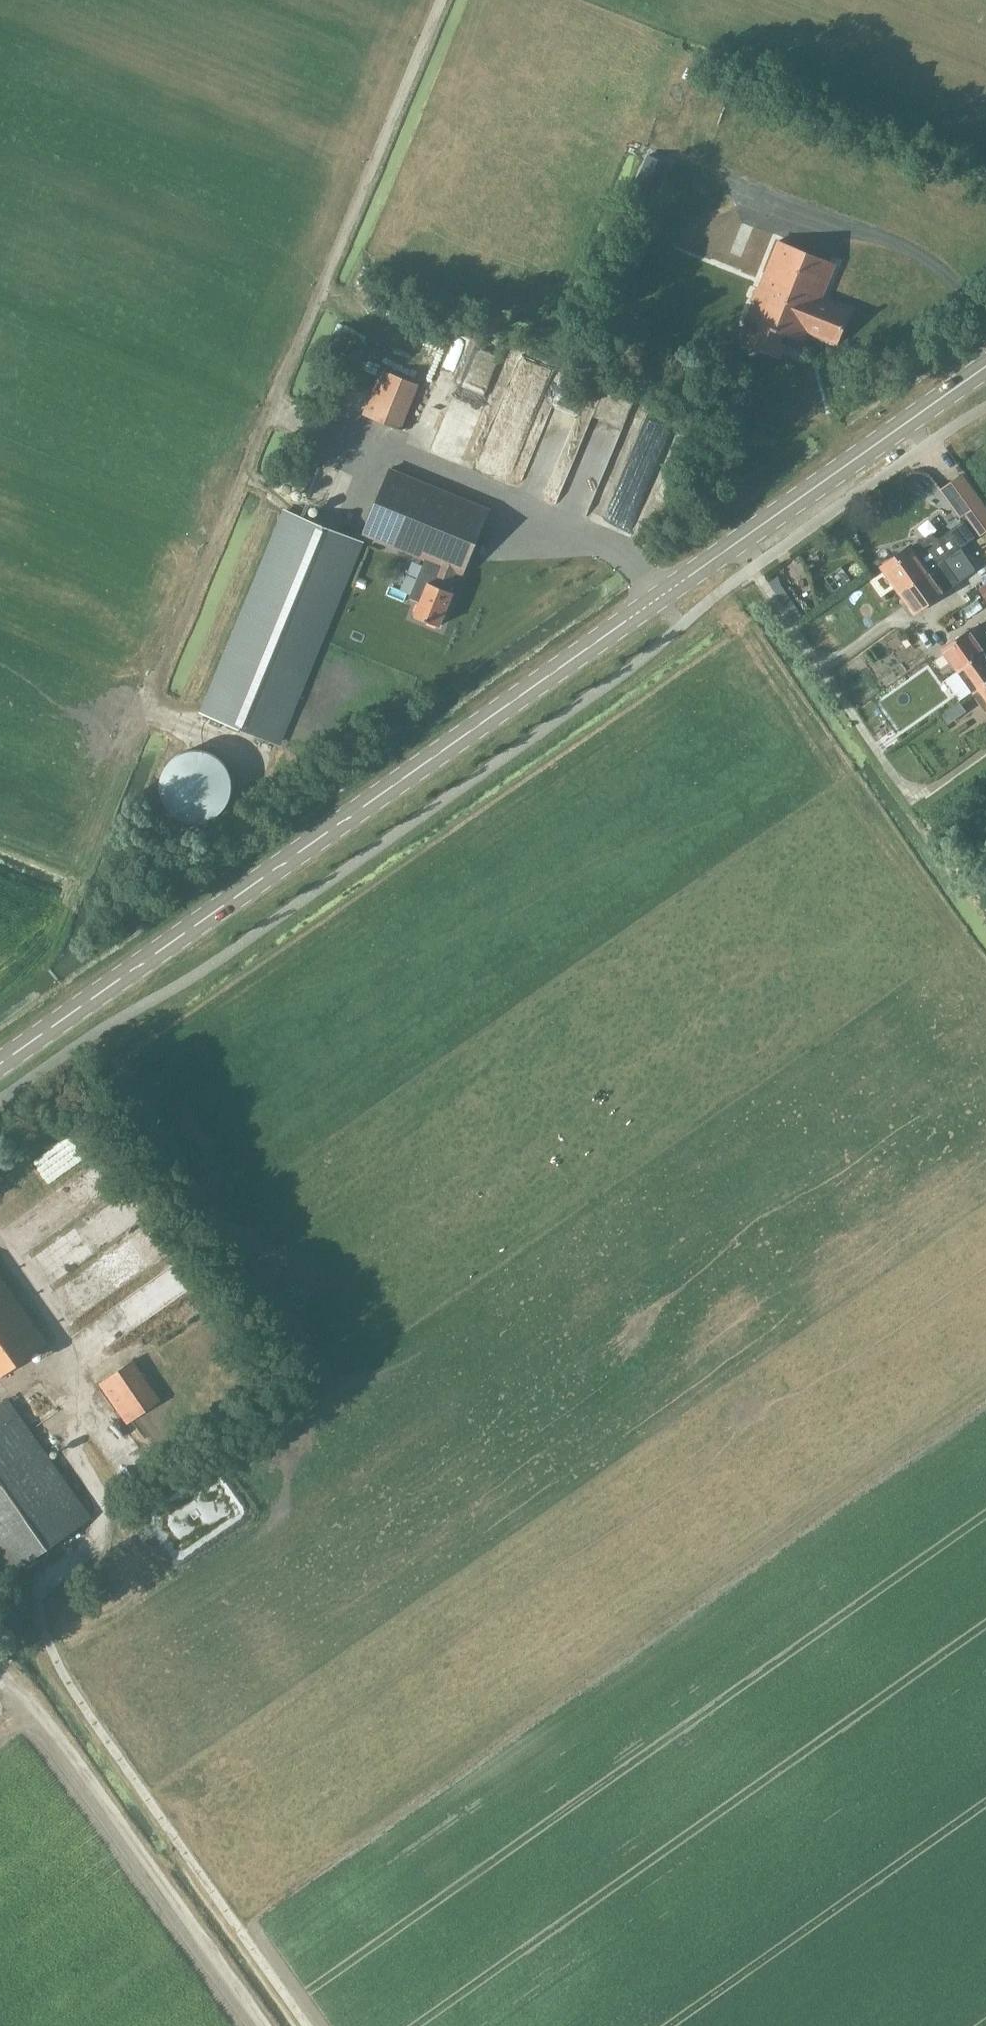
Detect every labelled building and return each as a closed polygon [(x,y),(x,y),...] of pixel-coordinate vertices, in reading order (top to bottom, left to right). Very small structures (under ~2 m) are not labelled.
[(836,264),(778,241),(777,242),(778,243),(748,318),(747,318),(747,319),(754,322),(745,344),(780,358),(786,344),(799,349),(800,348),(799,348),(802,341),(804,342),(805,341),(804,340),(807,332),(836,343),(836,344),(837,344),(851,310),(849,310),(820,299),(834,265),(835,265),(836,264)] [(346,366),(328,410),(402,441),(420,397),(346,366)] [(480,367),(472,385),(489,393),(497,374),(480,367)] [(451,406),(466,429),(477,422),(462,399),(451,406)] [(661,451),(667,434),(653,429),(647,446),(661,451)] [(390,469),(363,534),(425,560),(410,598),(420,602),(414,616),(439,627),(453,593),(448,591),(456,573),(462,575),(489,510),(390,469)] [(974,539),(985,531),(985,508),(963,476),(940,492),(964,525),(974,539)] [(672,505),(662,512),(667,518),(677,511),(672,505)] [(203,712),(277,743),(360,541),(286,511),(203,712)] [(974,539),(964,525),(934,546),(929,539),(886,569),(901,591),(944,560),(974,539)] [(959,581),(944,560),(901,591),(916,612),(959,581)] [(985,649),(985,634),(976,641),(968,629),(942,648),(957,670),(985,649)] [(957,670),(972,691),(985,681),(985,649),(957,670)] [(972,691),(985,711),(985,681),(972,691)] [(960,702),(942,715),(945,720),(948,724),(966,711),(960,702)] [(160,785),(160,792),(162,798),(165,804),(168,809),(173,813),(178,817),(184,820),(190,821),(196,822),(202,821),(208,820),(214,817),(219,813),(224,809),(227,804),(230,798),(232,792),(232,785),(232,779),(230,773),(227,767),(224,762),(219,758),(214,754),(208,751),(202,750),(196,749),(190,750),(184,751),(178,754),(173,758),(168,762),(165,767),(162,773),(160,779),(160,785)] [(47,1343),(0,1276),(0,1376),(47,1343)] [(160,1400),(132,1360),(100,1383),(128,1423),(160,1400)] [(0,1405),(0,1571),(4,1577),(90,1517),(8,1399),(0,1405)]
